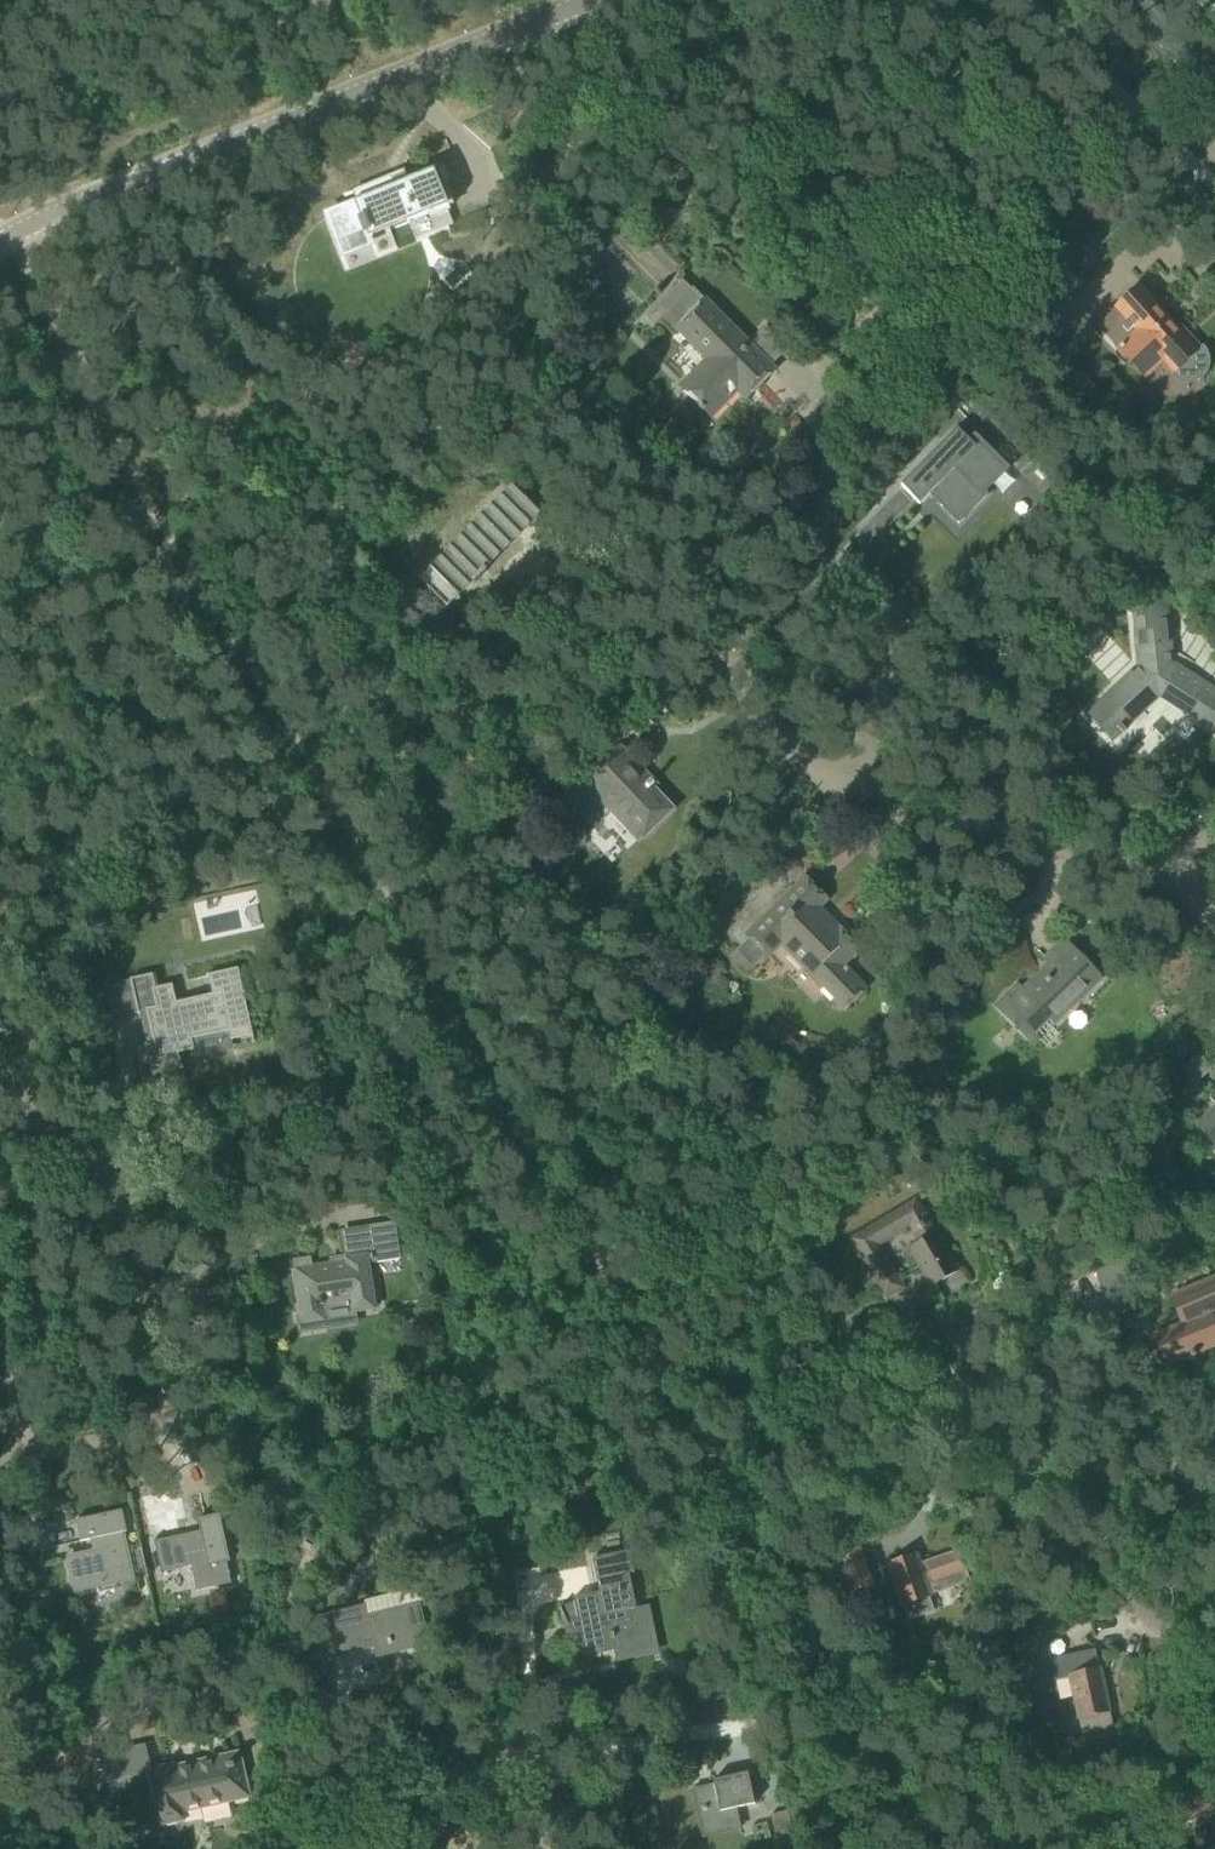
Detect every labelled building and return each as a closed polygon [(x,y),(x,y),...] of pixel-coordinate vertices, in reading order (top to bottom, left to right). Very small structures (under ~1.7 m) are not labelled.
[(354,205),(328,215),(337,240),(363,230),(365,234),(366,234),(368,239),(373,237),(372,236),(389,229),(408,222),(408,223),(416,242),(454,227),(448,211),(446,207),(453,205),(438,167),(405,179),(406,181),(406,182),(395,186),(394,186),(391,179),(393,178),(393,176),(344,195),(345,198),(355,194),(357,201),(354,202),(354,205)] [(630,249),(635,254),(663,282),(679,266),(646,233),(630,249)] [(682,280),(647,314),(656,323),(660,320),(673,333),(676,330),(705,360),(679,386),(711,417),(739,388),(737,387),(746,378),(756,388),(775,370),(771,366),(749,343),(706,297),(704,298),(693,287),(691,288),(682,280)] [(1197,351),(1164,314),(1139,288),(1115,310),(1128,323),(1122,328),(1131,337),(1117,349),(1145,379),(1164,363),(1174,374),(1175,374),(1176,375),(1177,376),(1178,376),(1179,377),(1180,378),(1181,378),(1182,378),(1183,378),(1184,379),(1185,379),(1186,379),(1187,379),(1188,379),(1189,379),(1190,379),(1191,379),(1192,379),(1193,378),(1194,378),(1195,378),(1196,377),(1197,377),(1198,376),(1201,378),(1203,376),(1206,373),(1208,368),(1209,363),(1210,358),(1209,354),(1206,349),(1203,345),(1197,351)] [(958,428),(902,486),(920,504),(930,494),(958,522),(959,523),(988,493),(983,488),(1003,468),(976,440),(973,443),(958,428)] [(1018,488),(1034,504),(1047,491),(1032,475),(1018,488)] [(419,580),(447,607),(540,514),(512,486),(419,580)] [(1111,736),(1158,693),(1213,727),(1214,723),(1214,691),(1171,664),(1166,603),(1142,605),(1141,603),(1130,603),(1135,666),(1105,695),(1108,697),(1090,714),(1111,736)] [(671,810),(651,788),(654,785),(622,751),(584,786),(637,843),(671,810)] [(749,938),(769,959),(781,947),(840,1011),(868,989),(843,962),(858,948),(840,930),(838,932),(815,908),(824,899),(807,881),(749,938)] [(730,957),(746,974),(764,957),(748,940),(730,957)] [(1017,985),(997,1005),(1004,1012),(1029,1037),(1048,1018),(1053,1023),(1062,1014),(1060,1012),(1081,992),(1083,994),(1099,978),(1064,941),(1045,959),(1051,964),(1023,991),(1017,985)] [(1103,965),(1112,976),(1125,964),(1116,954),(1103,965)] [(229,1029),(232,1041),(253,1036),(238,969),(206,976),(210,994),(177,1001),(173,983),(152,988),(156,1006),(145,1008),(153,1043),(145,1045),(151,1075),(181,1069),(177,1053),(193,1049),(190,1038),(229,1029)] [(1197,1128),(1214,1147),(1214,1110),(1197,1128)] [(849,1237),(874,1277),(886,1298),(903,1288),(882,1252),(876,1255),(872,1248),(910,1226),(920,1243),(909,1249),(931,1287),(958,1270),(915,1199),(849,1237)] [(372,1231),(377,1262),(399,1258),(395,1228),(372,1231)] [(346,1262),(311,1267),(310,1259),(293,1262),(302,1317),(297,1318),(300,1333),(326,1329),(323,1311),(353,1306),(354,1312),(375,1309),(367,1256),(346,1259),(346,1262)] [(427,1305),(413,1309),(417,1326),(431,1322),(427,1305)] [(1152,1333),(1165,1365),(1214,1344),(1214,1325),(1208,1309),(1152,1333)] [(179,1496),(144,1504),(151,1536),(177,1530),(174,1515),(183,1513),(179,1496)] [(68,1558),(76,1592),(133,1579),(123,1533),(127,1532),(122,1511),(75,1521),(80,1542),(92,1539),(95,1552),(68,1558)] [(200,1529),(153,1539),(161,1574),(191,1567),(196,1591),(231,1584),(226,1562),(229,1561),(225,1538),(219,1515),(198,1520),(200,1529)] [(650,1634),(645,1612),(636,1614),(635,1609),(636,1608),(629,1574),(634,1573),(629,1551),(592,1559),(599,1593),(573,1599),(574,1602),(561,1609),(560,1608),(559,1608),(571,1635),(580,1633),(585,1658),(617,1651),(615,1642),(650,1634)] [(887,1565),(901,1606),(910,1603),(914,1616),(935,1608),(925,1579),(931,1576),(933,1583),(966,1572),(959,1551),(920,1564),(917,1555),(887,1565)] [(866,1573),(861,1559),(834,1568),(839,1582),(866,1573)] [(314,1617),(318,1633),(325,1657),(373,1644),(376,1656),(429,1643),(419,1601),(368,1614),(365,1604),(314,1617)] [(1017,1643),(1022,1667),(1032,1665),(1036,1684),(1070,1677),(1082,1733),(1111,1727),(1107,1712),(1110,1712),(1100,1668),(1099,1669),(1095,1650),(1050,1660),(1045,1637),(1017,1643)] [(127,1776),(121,1751),(95,1756),(101,1781),(127,1776)] [(183,1819),(181,1812),(248,1796),(238,1753),(171,1769),(171,1766),(147,1771),(159,1825),(183,1819)] [(714,1785),(696,1789),(706,1833),(739,1826),(736,1809),(755,1804),(748,1773),(713,1781),(714,1785)] [(770,1816),(778,1848),(796,1843),(788,1811),(770,1816)]
